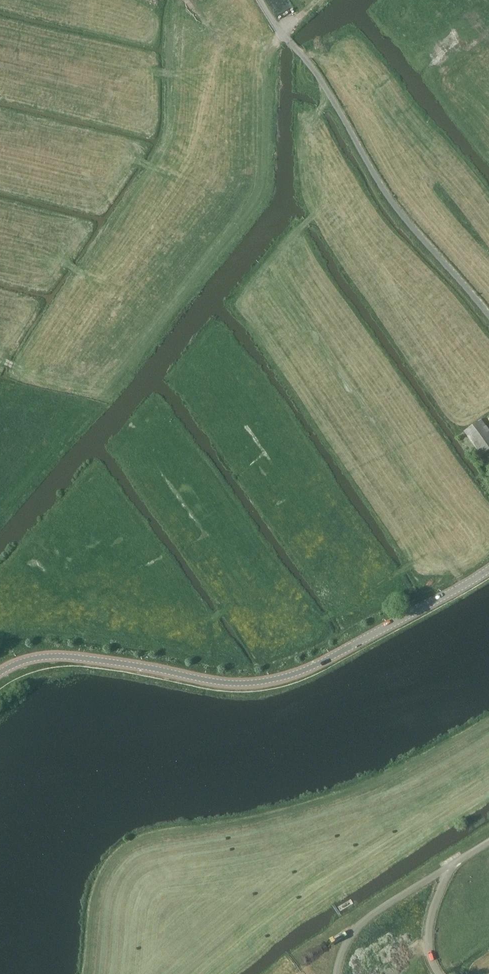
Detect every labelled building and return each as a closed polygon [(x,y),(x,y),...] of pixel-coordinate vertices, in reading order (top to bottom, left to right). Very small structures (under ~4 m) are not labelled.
[(464,432),(481,454),(488,448),(488,432),(480,420),(464,432)]
